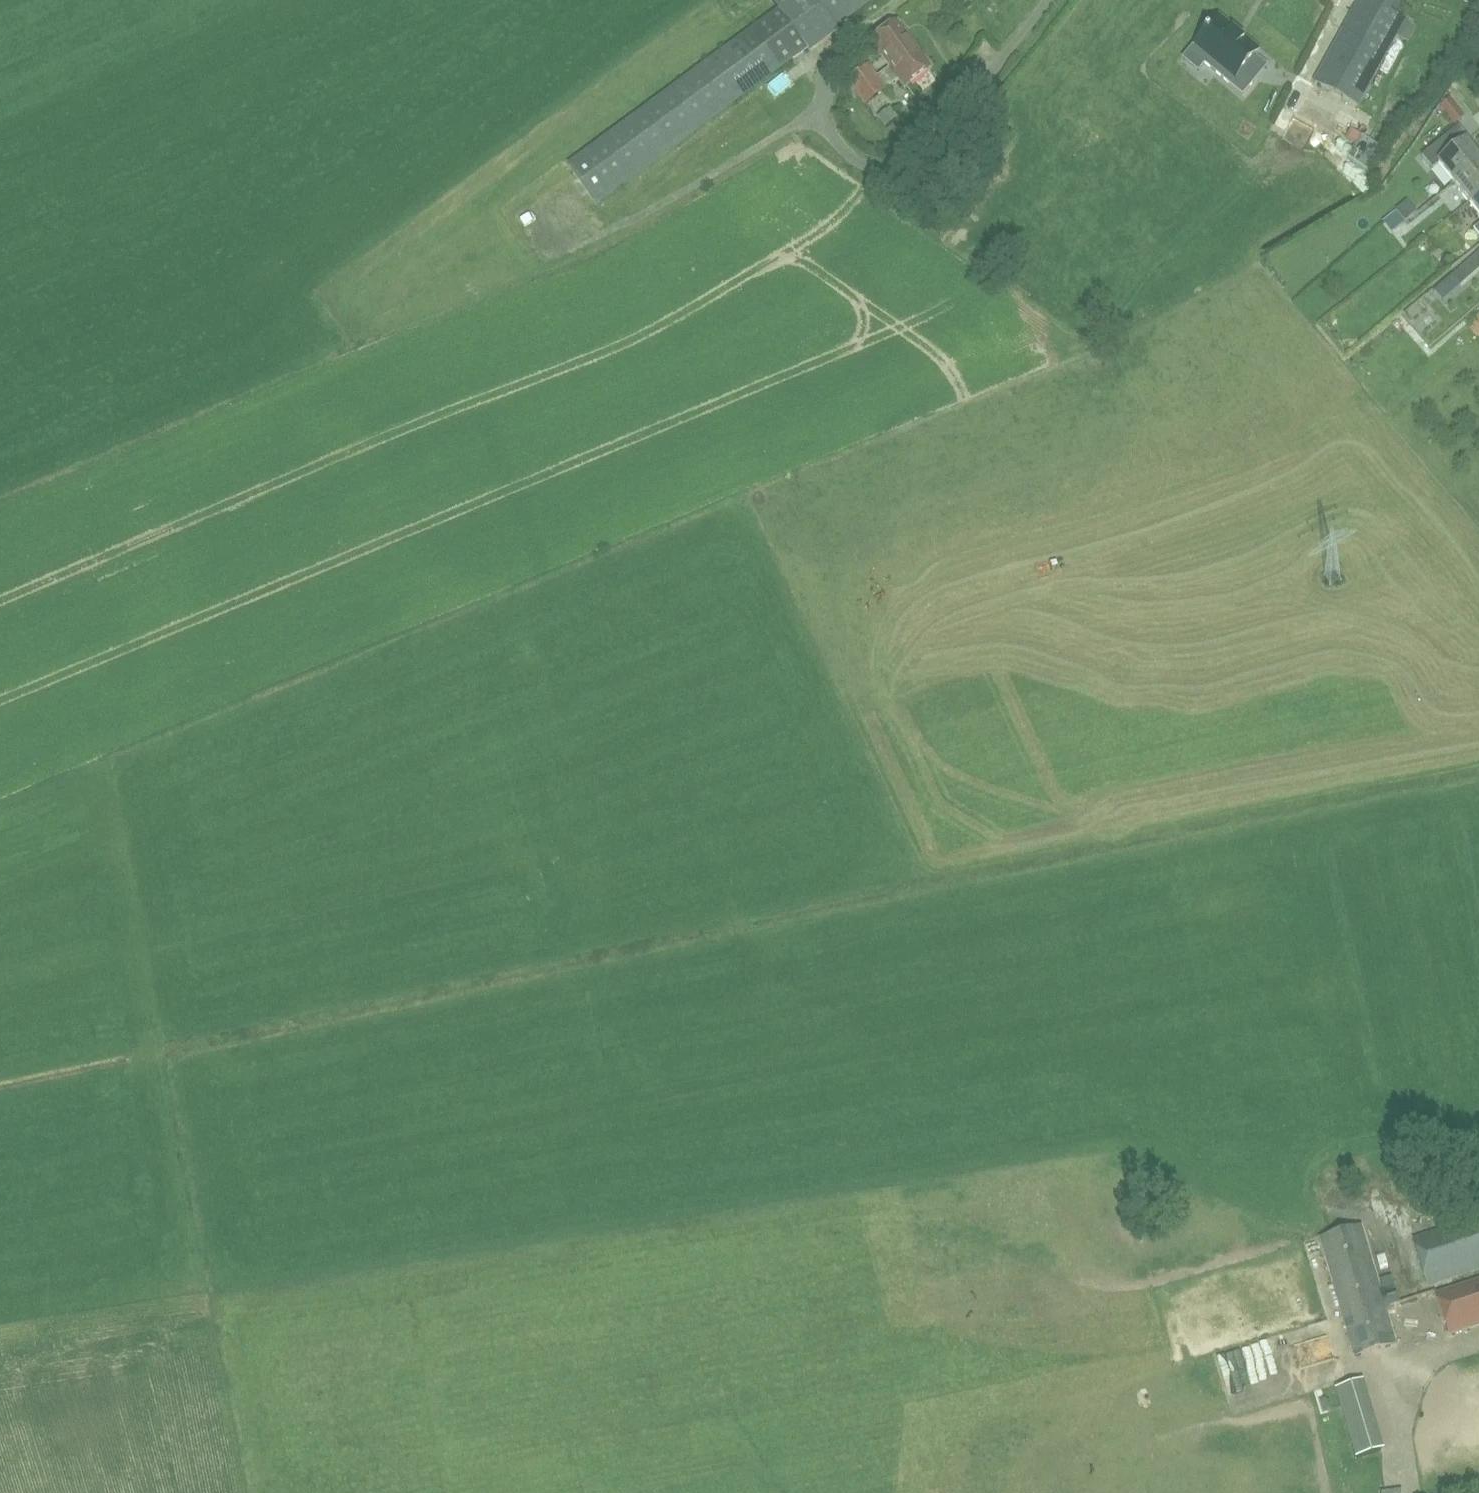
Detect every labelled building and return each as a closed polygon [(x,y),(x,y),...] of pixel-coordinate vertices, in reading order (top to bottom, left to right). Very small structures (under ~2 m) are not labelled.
[(778,9),(749,29),(569,164),(599,205),(780,70),(808,50),(811,53),(839,32),(837,28),(875,0),(771,0),(778,9)] [(1313,85),(1358,109),(1405,20),(1398,16),(1401,0),(1359,0),(1313,85)] [(1255,81),(1243,71),(1258,51),(1218,18),(1195,45),(1210,57),(1205,64),(1243,95),(1255,81)] [(872,42),(891,67),(876,78),(885,90),(900,79),(906,88),(932,68),(898,23),(872,42)] [(865,68),(847,81),(866,106),(884,93),(865,68)] [(1379,183),(1421,125),(1395,106),(1353,165),(1379,183)] [(1478,164),(1478,157),(1467,141),(1439,164),(1454,183),(1478,164)] [(1478,195),(1478,164),(1454,183),(1470,202),(1478,195)] [(1470,202),(1478,214),(1478,195),(1470,202)] [(1415,205),(1407,217),(1420,227),(1429,214),(1415,205)] [(1453,276),(1462,286),(1478,270),(1478,268),(1472,260),(1453,276)] [(1413,1237),(1427,1284),(1478,1268),(1478,1216),(1413,1237)] [(1362,1227),(1320,1239),(1354,1357),(1397,1344),(1387,1311),(1400,1307),(1391,1277),(1378,1281),(1362,1227)] [(1436,1295),(1449,1333),(1478,1324),(1478,1282),(1436,1295)] [(1323,1344),(1335,1341),(1331,1324),(1319,1326),(1323,1344)] [(1356,1431),(1382,1431),(1383,1373),(1356,1373),(1356,1431)] [(1390,1482),(1410,1481),(1410,1458),(1389,1459),(1390,1482)]
